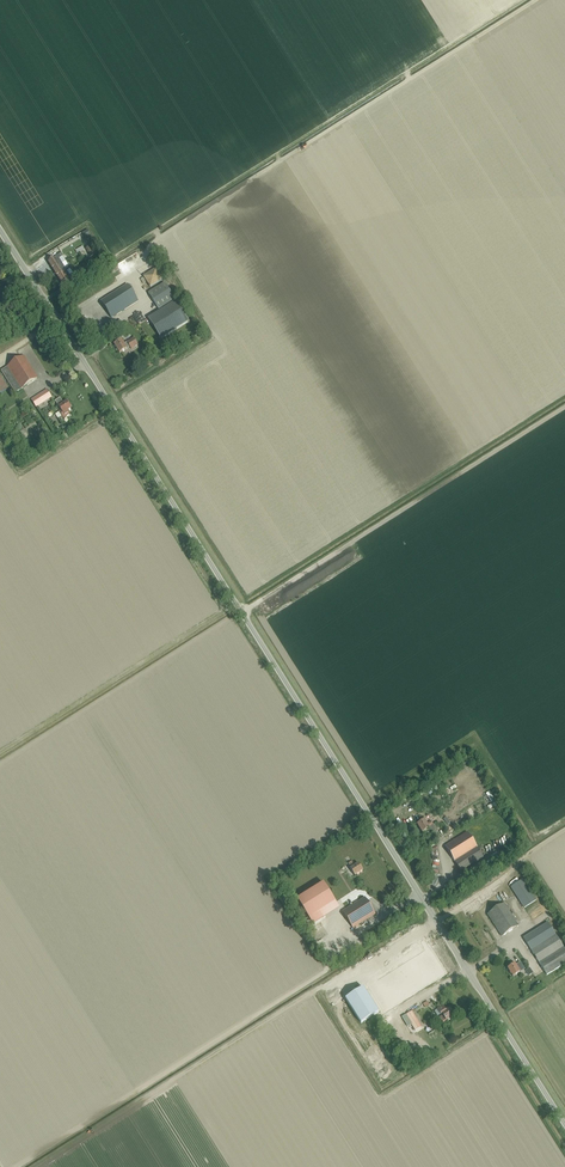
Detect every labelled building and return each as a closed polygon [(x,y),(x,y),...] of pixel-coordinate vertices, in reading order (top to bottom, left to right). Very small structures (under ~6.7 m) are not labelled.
[(88,230),(83,233),(85,239),(91,236),(88,230)] [(90,255),(93,253),(94,254),(98,252),(93,244),(86,248),(90,255)] [(53,269),(62,263),(59,259),(63,256),(61,253),(48,261),(53,269)] [(122,265),(125,272),(135,267),(132,263),(140,259),(137,254),(131,258),(133,262),(127,265),(126,263),(122,265)] [(53,269),(57,277),(67,271),(72,268),(70,264),(64,267),(62,263),(53,269)] [(150,288),(163,280),(156,269),(143,277),(150,288)] [(72,280),(67,271),(57,277),(62,285),(68,281),(68,282),(72,280)] [(159,310),(175,300),(164,283),(149,293),(159,310)] [(111,318),(138,301),(127,285),(101,302),(111,318)] [(188,322),(175,302),(150,318),(162,338),(188,322)] [(121,340),(114,345),(119,353),(127,349),(129,348),(131,350),(138,345),(133,338),(124,344),(121,340)] [(7,367),(1,371),(15,393),(21,389),(38,378),(24,356),(7,367)] [(8,389),(0,375),(0,394),(8,389)] [(36,406),(51,397),(47,390),(32,400),(36,406)] [(63,404),(60,400),(59,399),(55,401),(58,407),(61,411),(59,412),(64,418),(70,414),(68,411),(71,409),(66,401),(63,404)] [(484,836),(501,824),(497,818),(480,830),(484,836)] [(429,827),(433,824),(431,821),(427,824),(424,820),(417,825),(422,833),(430,828),(429,827)] [(467,832),(445,846),(461,872),(483,858),(467,832)] [(354,876),(363,871),(358,863),(354,866),(352,862),(348,864),(351,868),(350,868),(354,876)] [(536,900),(523,880),(511,888),(532,920),(547,910),(539,898),(536,900)] [(352,928),(375,914),(364,898),(342,912),(352,928)] [(502,937),(518,926),(504,904),(487,914),(502,937)] [(328,908),(309,920),(315,929),(334,918),(328,908)] [(548,923),(523,938),(547,975),(564,964),(564,950),(548,923)] [(447,973),(424,938),(418,942),(423,950),(366,986),(383,1013),(447,973)] [(521,964),(517,967),(515,964),(508,968),(513,977),(520,972),(524,969),(521,964)] [(379,1012),(363,988),(345,999),(361,1024),(379,1012)] [(450,1008),(446,1011),(443,1006),(437,1009),(441,1015),(442,1014),(443,1016),(440,1018),(443,1023),(446,1021),(454,1016),(450,1008)] [(408,1027),(412,1025),(415,1030),(421,1027),(412,1011),(402,1018),(408,1027)]
